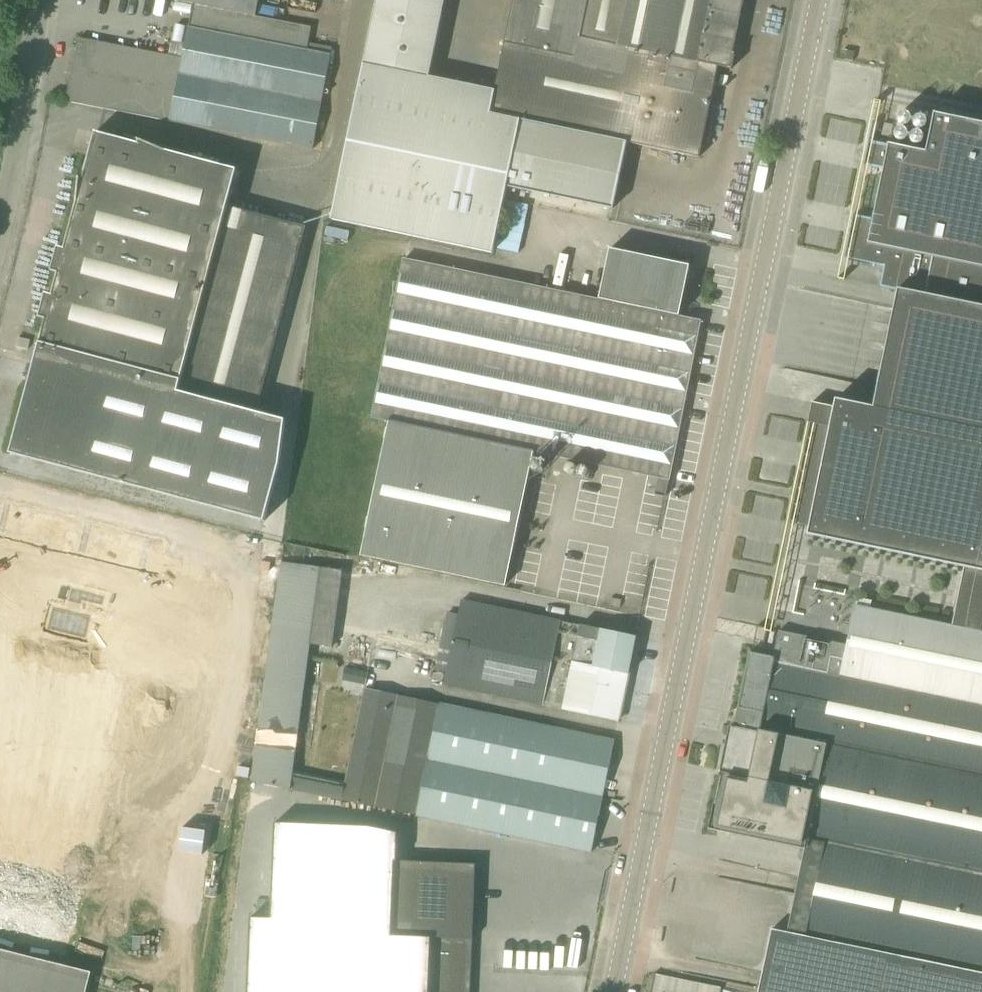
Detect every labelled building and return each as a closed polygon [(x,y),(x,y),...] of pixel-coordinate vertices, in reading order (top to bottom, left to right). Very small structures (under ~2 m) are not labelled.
[(262,0),(176,0),(194,4),(259,15),(262,0)] [(495,90),(429,76),(445,0),(378,0),(333,219),(494,253),(507,189),(613,209),(628,141),(701,157),(719,66),(733,69),(736,53),(733,53),(744,0),(514,0),(495,90)] [(314,149),(332,54),(308,49),(312,27),(259,15),(194,4),(183,57),(79,37),(67,101),(314,149)] [(935,112),(928,152),(870,140),(865,165),(884,169),(874,219),(854,215),(846,258),(885,266),(881,286),(899,290),(874,407),(981,429),(981,122),(935,112)] [(182,380),(178,392),(256,414),(302,247),(307,228),(228,207),(238,169),(167,150),(123,132),(123,134),(129,136),(128,140),(96,132),(88,163),(84,163),(85,155),(83,155),(78,202),(66,248),(59,247),(52,271),(59,273),(53,295),(46,293),(40,317),(47,319),(41,343),(42,343),(182,380)] [(509,198),(498,247),(520,252),(531,203),(509,198)] [(701,321),(680,316),(691,265),(611,249),(600,299),(406,259),(373,419),(390,422),(362,554),(506,585),(534,452),(536,452),(659,478),(670,480),(701,321)] [(256,414),(178,392),(182,380),(42,343),(13,453),(247,515),(272,418),(256,414)] [(874,407),(839,399),(838,407),(816,402),(816,404),(818,404),(792,523),(812,527),(810,534),(966,567),(954,626),(981,632),(981,429),(874,407)] [(666,497),(670,480),(659,478),(656,495),(666,497)] [(156,594),(168,543),(0,501),(0,575),(151,613),(156,594)] [(282,562),(252,781),(257,783),(272,786),(286,789),(319,796),(341,800),(345,783),(330,780),(307,775),(293,772),(295,762),(311,645),(332,647),(343,571),(282,562)] [(619,721),(629,674),(593,667),(597,641),(577,636),(580,625),(462,600),(454,639),(445,685),(619,721)] [(954,626),(857,606),(848,645),(780,631),(774,657),(750,652),(735,727),(730,726),(729,736),(730,739),(732,739),(730,748),(725,772),(721,771),(709,829),(806,849),(789,932),(773,929),(759,991),(981,991),(981,632),(954,626)] [(637,637),(580,625),(577,636),(597,641),(593,667),(629,674),(637,637)] [(766,643),(769,628),(758,626),(755,641),(766,643)] [(322,686),(311,684),(302,748),(314,750),(322,686)] [(364,688),(345,783),(341,800),(592,852),(615,740),(399,695),(364,688)] [(476,864),(272,855),(267,991),(470,991),(476,864)] [(266,899),(258,899),(258,910),(266,910),(266,899)] [(88,972),(0,950),(0,991),(83,991),(88,972)] [(721,987),(656,974),(653,991),(720,991),(721,987)]
